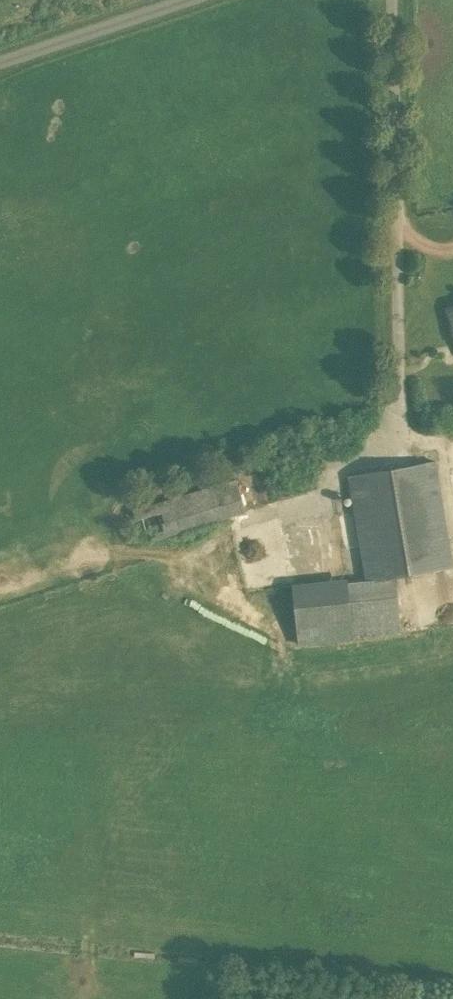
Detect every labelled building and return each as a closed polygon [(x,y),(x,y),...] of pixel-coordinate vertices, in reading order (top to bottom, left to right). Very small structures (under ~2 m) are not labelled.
[(348,475),(365,579),(365,582),(396,577),(452,568),(452,563),(436,461),(412,465),(348,475)] [(142,544),(246,513),(236,479),(133,510),(142,544)] [(346,578),(292,584),(298,645),(353,639),(353,638),(353,636),(347,581),(346,578)]
